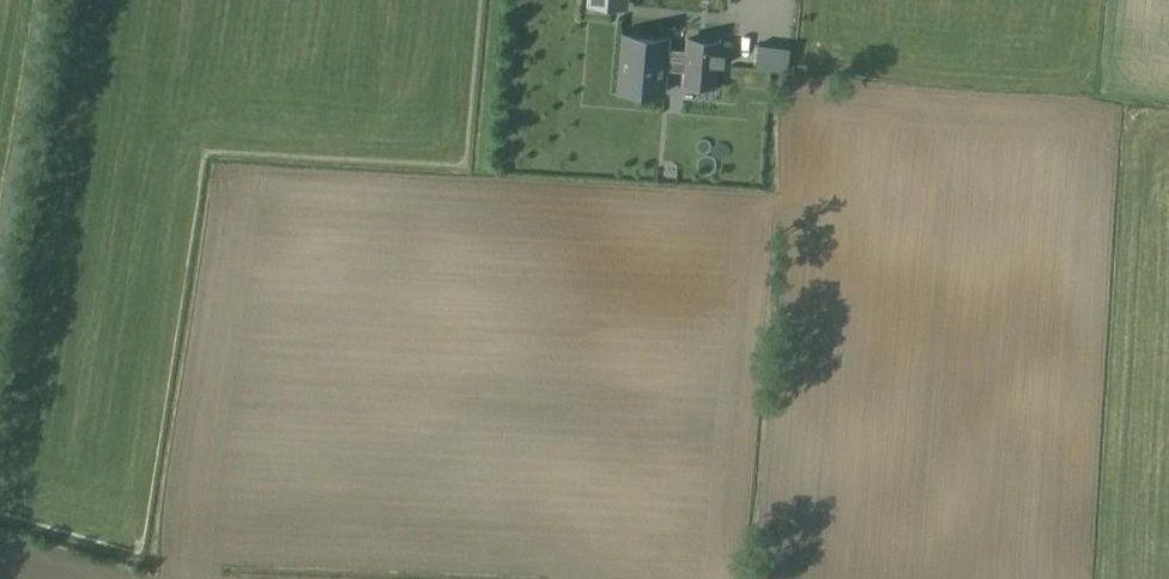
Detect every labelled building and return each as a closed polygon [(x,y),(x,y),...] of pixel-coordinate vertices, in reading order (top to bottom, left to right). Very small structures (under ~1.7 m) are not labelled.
[(665,92),(667,59),(686,61),(684,81),(716,84),(720,41),(688,38),(687,48),(668,47),(669,37),(622,33),(618,88),(665,92)]
